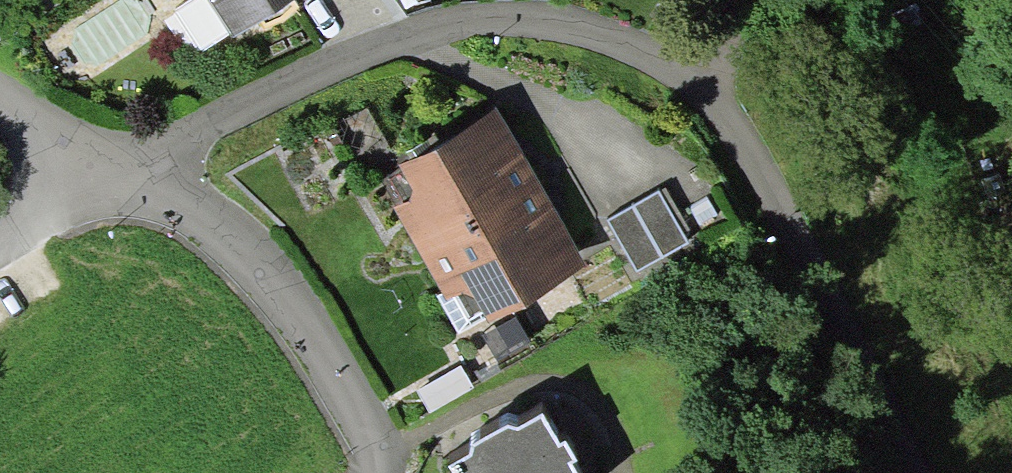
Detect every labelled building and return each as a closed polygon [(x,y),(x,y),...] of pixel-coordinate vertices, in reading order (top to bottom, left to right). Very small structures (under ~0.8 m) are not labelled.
[(226,35),(284,0),(204,0),(226,35)] [(589,266),(497,108),(398,166),(416,197),(394,209),(448,302),(470,289),(490,323),(589,266)] [(662,190),(607,219),(634,269),(689,240),(662,190)] [(548,402),(446,453),(456,472),(583,472),(548,402)]
